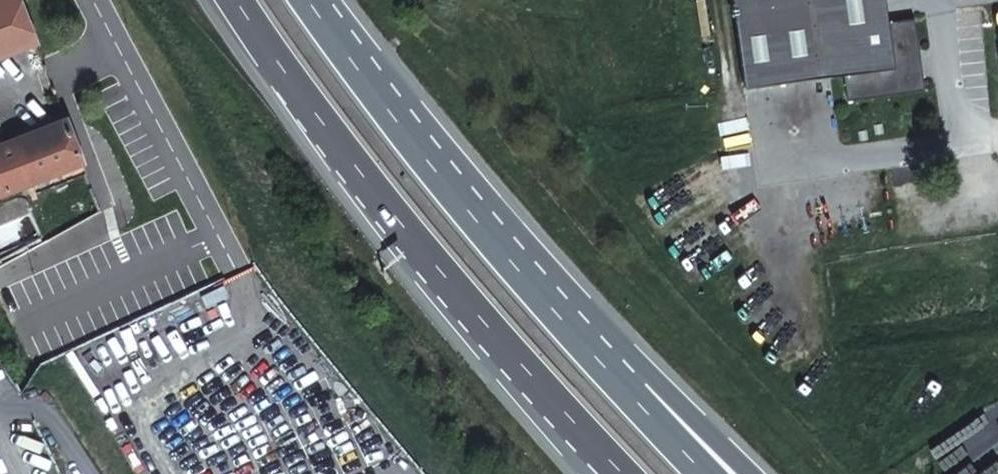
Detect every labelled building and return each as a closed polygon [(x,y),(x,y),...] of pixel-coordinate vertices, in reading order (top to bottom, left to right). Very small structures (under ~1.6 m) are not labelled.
[(42,32),(29,0),(0,0),(0,48),(42,32)] [(844,70),(848,97),(910,88),(922,72),(914,65),(912,49),(919,48),(915,15),(888,19),(885,0),(733,0),(744,83),(844,70)] [(914,65),(922,72),(919,48),(912,49),(914,65)] [(922,72),(910,88),(924,86),(922,72)] [(0,140),(0,190),(18,183),(22,193),(88,166),(69,112),(0,140)]
